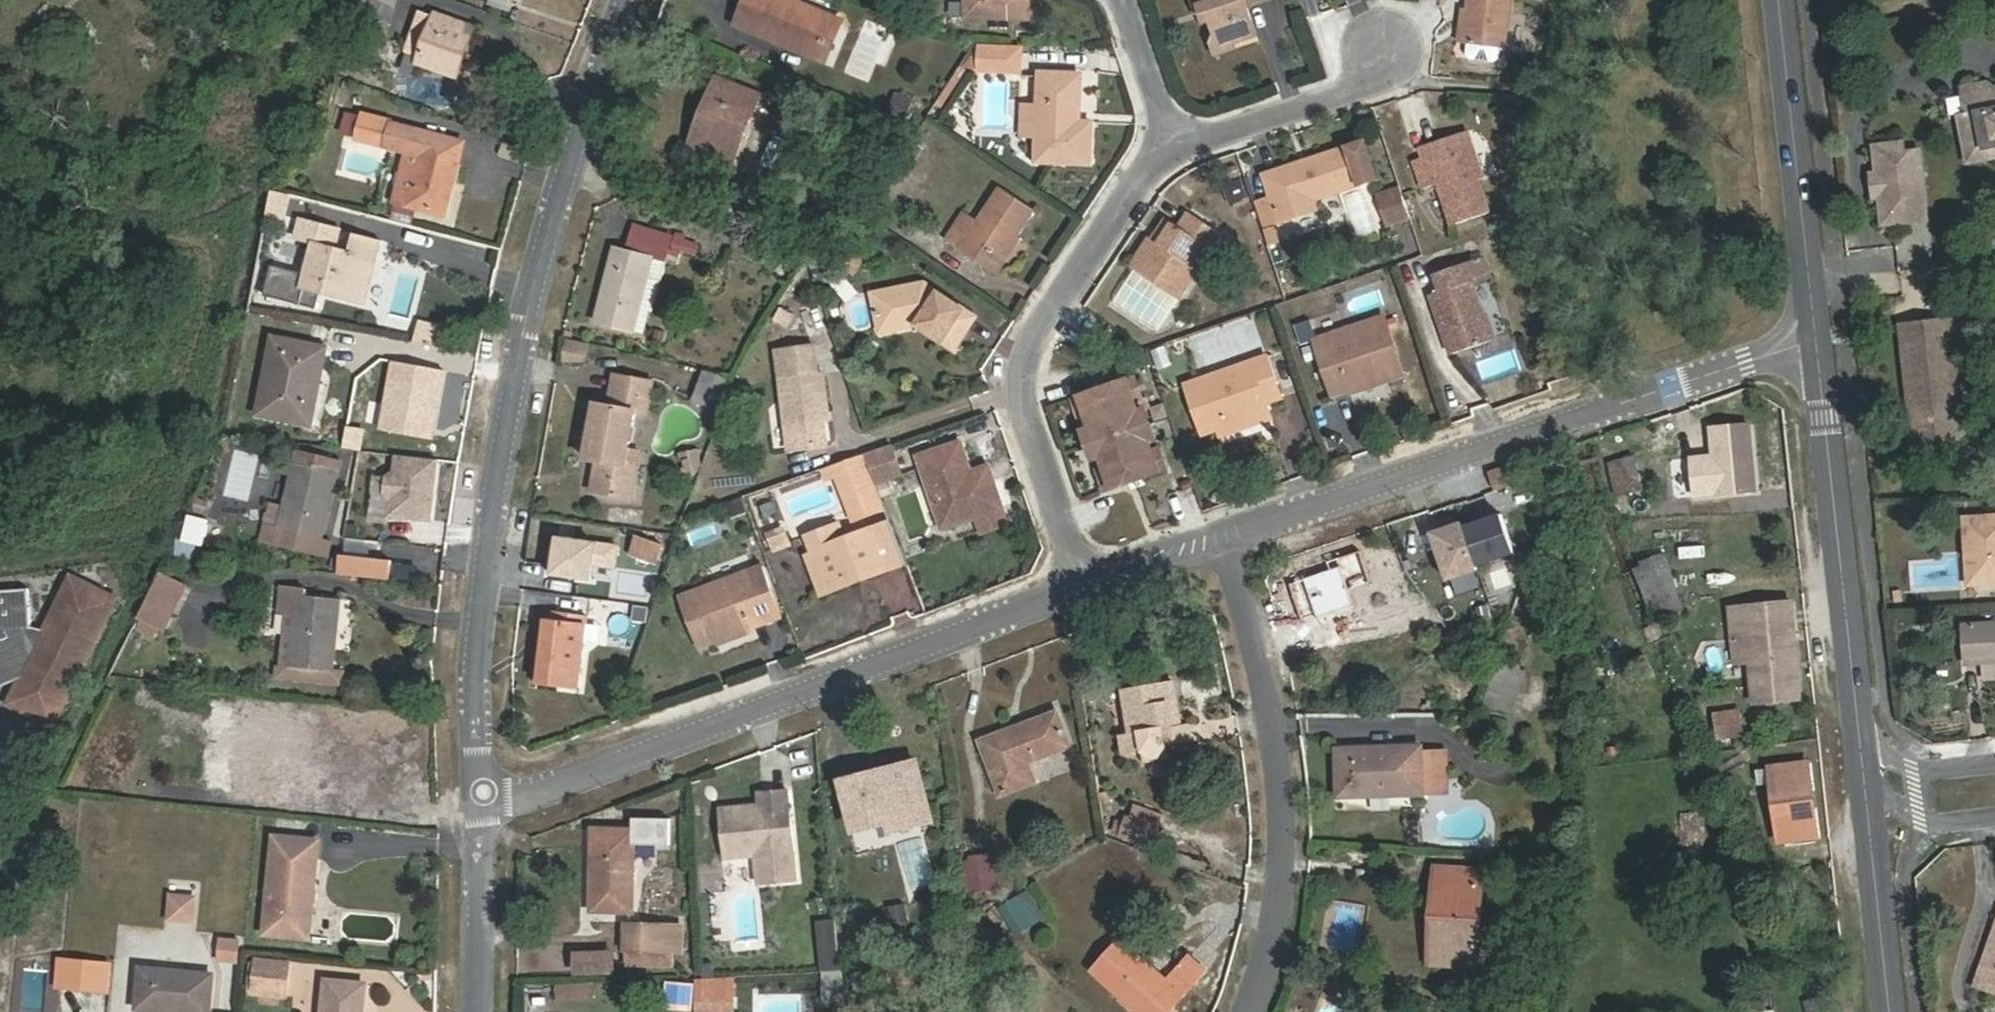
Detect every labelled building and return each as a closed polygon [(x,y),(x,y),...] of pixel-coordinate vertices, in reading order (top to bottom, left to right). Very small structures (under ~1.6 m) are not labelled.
[(380,15),(406,23),(414,0),(380,0),(384,1),(380,15)] [(777,44),(782,30),(793,34),(791,41),(821,53),(834,17),(791,0),(746,0),(735,26),(777,44)] [(969,15),(1032,16),(1033,0),(969,0),(969,15)] [(1234,43),(1256,34),(1246,5),(1244,0),(1192,0),(1195,9),(1200,7),(1207,4),(1212,21),(1217,36),(1234,43)] [(1470,12),(1467,46),(1506,49),(1511,0),(1471,0),(1470,12)] [(1205,23),(1212,21),(1207,4),(1200,7),(1205,23)] [(1467,46),(1470,12),(1461,12),(1458,45),(1467,46)] [(470,31),(437,19),(436,21),(420,15),(417,24),(433,29),(422,61),(455,74),(470,31)] [(782,30),(777,44),(826,63),(842,20),(834,17),(821,53),(791,41),(793,34),(782,30)] [(433,29),(417,24),(405,56),(422,61),(433,29)] [(1235,49),(1234,43),(1217,36),(1213,45),(1217,56),(1235,49)] [(1020,49),(980,49),(980,70),(1020,70),(1020,49)] [(1039,73),(1038,107),(1036,137),(1036,164),(1092,166),(1094,121),(1081,120),(1082,74),(1039,73)] [(1035,101),(1035,74),(1021,75),(1021,101),(1035,101)] [(718,80),(711,97),(720,101),(707,130),(698,127),(690,147),(732,163),(753,113),(736,107),(743,89),(718,80)] [(736,107),(753,113),(760,96),(743,89),(736,107)] [(1994,153),(1994,95),(1991,92),(1966,97),(1969,119),(1961,121),(1967,158),(1994,153)] [(1961,95),(1945,99),(1949,115),(1964,111),(1961,95)] [(720,101),(711,97),(698,127),(707,130),(720,101)] [(1036,137),(1038,107),(1023,107),(1022,136),(1036,137)] [(370,142),(376,121),(364,118),(359,138),(370,142)] [(458,142),(376,121),(370,142),(385,146),(384,149),(405,154),(393,202),(447,216),(459,166),(452,165),(458,142)] [(1424,162),(1425,164),(1461,151),(1469,149),(1464,136),(1418,152),(1422,163),(1424,162)] [(1376,179),(1364,143),(1349,148),(1265,176),(1280,222),(1316,210),(1314,200),(1376,179)] [(1461,151),(1472,183),(1480,180),(1469,149),(1461,151)] [(1879,174),(1879,184),(1886,187),(1886,193),(1883,197),(1881,198),(1882,207),(1887,206),(1889,229),(1911,226),(1911,217),(1925,215),(1920,158),(1904,160),(1903,150),(1881,152),(1884,172),(1879,174)] [(1483,215),(1472,183),(1461,151),(1425,164),(1424,162),(1422,163),(1409,167),(1417,192),(1433,187),(1446,228),(1483,215)] [(1967,158),(1969,169),(1994,165),(1994,153),(1967,158)] [(1886,187),(1879,184),(1873,185),(1875,198),(1881,198),(1883,197),(1886,193),(1886,187)] [(965,240),(997,261),(1030,214),(996,191),(973,224),(960,216),(943,242),(957,251),(965,240)] [(1271,196),(1256,202),(1264,227),(1280,222),(1271,196)] [(1390,196),(1369,203),(1376,224),(1397,217),(1390,196)] [(1911,217),(1911,226),(1926,224),(1925,215),(1911,217)] [(313,243),(302,289),(364,304),(379,243),(356,237),(352,252),(336,248),(339,233),(298,222),(294,238),(313,243)] [(1172,308),(1192,280),(1186,275),(1199,256),(1205,260),(1215,245),(1181,223),(1171,238),(1166,235),(1153,253),(1147,249),(1127,278),(1172,308)] [(596,322),(633,331),(651,260),(665,264),(672,236),(635,226),(628,253),(615,250),(596,322)] [(1153,253),(1166,235),(1159,231),(1147,249),(1153,253)] [(1186,275),(1192,280),(1205,260),(1199,256),(1186,275)] [(1473,262),(1455,269),(1462,287),(1480,281),(1473,262)] [(1455,269),(1425,279),(1432,296),(1422,300),(1443,360),(1483,345),(1462,287),(1455,269)] [(920,282),(876,293),(879,308),(868,311),(872,331),(912,322),(950,347),(971,317),(920,282)] [(879,308),(876,293),(864,296),(868,311),(879,308)] [(1334,399),(1351,393),(1350,387),(1383,377),(1385,381),(1403,375),(1384,319),(1316,342),(1334,399)] [(1939,327),(1896,333),(1899,357),(1942,351),(1939,327)] [(314,370),(323,371),(327,349),(272,337),(256,417),(302,425),(314,370)] [(565,339),(562,360),(585,364),(588,342),(565,339)] [(828,440),(824,417),(822,408),(830,407),(824,372),(816,374),(811,348),(774,353),(790,447),(828,440)] [(1942,351),(1899,357),(1908,433),(1951,428),(1942,351)] [(447,372),(392,362),(380,429),(434,439),(447,372)] [(1253,370),(1252,364),(1186,386),(1204,434),(1268,412),(1266,404),(1281,398),(1269,364),(1253,370)] [(312,427),(323,371),(314,370),(302,425),(312,427)] [(691,402),(718,411),(730,380),(703,370),(691,402)] [(631,501),(637,468),(625,465),(627,451),(634,411),(647,413),(653,383),(614,376),(609,406),(596,404),(586,460),(598,463),(593,493),(631,501)] [(1350,387),(1351,393),(1385,381),(1383,377),(1350,387)] [(1130,403),(1138,400),(1132,381),(1100,391),(1116,437),(1139,429),(1134,415),(1130,403)] [(1100,391),(1070,401),(1076,420),(1084,418),(1089,430),(1094,444),(1116,437),(1100,391)] [(822,408),(824,417),(832,416),(830,407),(822,408)] [(1756,492),(1755,475),(1752,443),(1751,427),(1710,432),(1716,495),(1756,492)] [(1908,433),(1910,450),(1953,444),(1951,428),(1908,433)] [(1143,443),(1139,429),(1116,437),(1131,481),(1162,471),(1156,452),(1148,455),(1143,443)] [(1131,481),(1116,437),(1094,444),(1098,457),(1103,470),(1095,472),(1102,491),(1131,481)] [(944,525),(975,515),(1003,506),(993,474),(975,480),(971,469),(961,439),(919,452),(944,525)] [(1752,443),(1755,475),(1766,474),(1764,442),(1752,443)] [(698,448),(680,451),(684,477),(702,474),(698,448)] [(883,497),(867,449),(843,458),(846,467),(859,505),(883,497)] [(625,465),(637,468),(640,454),(627,451),(625,465)] [(438,460),(397,456),(395,472),(388,478),(386,494),(392,501),(390,516),(431,521),(433,503),(430,498),(430,494),(434,494),(438,460)] [(843,458),(825,463),(828,473),(837,470),(846,467),(843,458)] [(975,480),(993,474),(990,463),(971,469),(975,480)] [(316,557),(321,541),(337,475),(296,464),(279,527),(265,524),(260,543),(316,557)] [(846,467),(837,470),(853,517),(862,514),(859,505),(846,467)] [(1514,500),(1510,488),(1500,492),(1504,503),(1514,500)] [(862,514),(886,506),(883,497),(859,505),(862,514)] [(1003,506),(975,515),(980,531),(1009,522),(1003,506)] [(1464,524),(1462,519),(1429,531),(1444,581),(1480,570),(1478,565),(1515,554),(1501,511),(1464,524)] [(1973,589),(1994,587),(1994,519),(1964,522),(1966,552),(1971,552),(1973,589)] [(185,520),(184,541),(217,542),(218,521),(185,520)] [(907,565),(892,524),(874,531),(889,572),(907,565)] [(846,541),(840,526),(808,537),(815,557),(826,586),(866,572),(869,579),(889,572),(874,531),(846,541)] [(783,533),(772,537),(777,551),(788,547),(783,533)] [(640,540),(633,558),(656,567),(663,548),(640,540)] [(332,543),(321,541),(316,557),(328,560),(332,543)] [(416,548),(379,545),(376,580),(413,584),(416,548)] [(1647,624),(1685,613),(1667,554),(1629,566),(1647,624)] [(826,586),(815,557),(809,559),(822,595),(869,579),(866,572),(826,586)] [(681,600),(699,649),(770,625),(759,596),(778,589),(771,568),(681,600)] [(160,571),(134,630),(163,643),(189,584),(160,571)] [(116,599),(69,576),(44,630),(20,678),(8,706),(54,728),(116,599)] [(324,669),(332,670),(339,600),(306,598),(307,589),(282,588),(279,613),(286,614),(294,614),(289,667),(281,666),(277,666),(276,678),(323,682),(324,669)] [(6,679),(20,678),(44,630),(29,630),(25,589),(0,591),(0,683),(6,679)] [(778,589),(759,596),(770,625),(788,618),(778,589)] [(539,684),(579,689),(589,603),(558,599),(556,621),(546,620),(539,684)] [(1754,706),(1801,701),(1792,604),(1730,610),(1735,666),(1750,664),(1754,706)] [(286,614),(281,666),(289,667),(294,614),(286,614)] [(1964,629),(1967,667),(1994,664),(1994,627),(1964,629)] [(342,671),(332,670),(324,669),(323,682),(341,684),(342,671)] [(1168,703),(1177,700),(1172,680),(1123,690),(1131,735),(1120,737),(1123,753),(1145,750),(1142,733),(1160,730),(1163,747),(1195,741),(1193,724),(1181,726),(1172,728),(1168,703)] [(1181,726),(1177,700),(1168,703),(1172,728),(1181,726)] [(1716,712),(1721,740),(1745,736),(1740,707),(1716,712)] [(223,708),(220,743),(232,744),(228,799),(285,804),(292,713),(223,708)] [(1057,713),(980,743),(1000,797),(1036,784),(1029,763),(1071,747),(1057,713)] [(1422,796),(1422,752),(1338,752),(1339,797),(1422,796)] [(917,763),(841,782),(854,832),(891,822),(894,832),(933,822),(917,763)] [(1809,765),(1770,769),(1779,844),(1818,839),(1809,765)] [(750,815),(744,810),(719,813),(724,862),(755,859),(758,887),(796,883),(786,793),(757,796),(759,814),(750,815)] [(632,826),(588,826),(586,913),(635,915),(635,842),(670,843),(670,818),(631,818),(632,826)] [(320,842),(274,838),(264,935),(311,940),(320,842)] [(921,839),(902,842),(909,884),(927,881),(921,839)] [(968,891),(1009,887),(1005,852),(964,856),(968,891)] [(1433,891),(1431,920),(1441,921),(1439,955),(1477,958),(1483,873),(1434,870),(1433,891)] [(1030,890),(999,905),(1014,935),(1045,920),(1030,890)] [(171,894),(168,919),(193,921),(196,897),(171,894)] [(1329,950),(1360,952),(1364,904),(1334,901),(1329,950)] [(1981,952),(1994,957),(1994,913),(1981,952)] [(1441,921),(1431,920),(1428,968),(1476,971),(1477,958),(1439,955),(1441,921)] [(675,923),(626,921),(624,966),(674,967),(674,954),(675,923)] [(989,922),(969,936),(980,952),(1000,938),(989,922)] [(675,923),(674,954),(684,955),(684,923),(675,923)] [(241,942),(226,941),(224,959),(239,960),(241,942)] [(1173,1005),(1204,972),(1189,958),(1166,982),(1121,941),(1092,972),(1135,1011),(1153,1011),(1167,998),(1173,1005)] [(615,975),(615,951),(572,951),(573,975),(615,975)] [(1969,988),(1994,997),(1994,976),(1990,974),(1994,961),(1994,957),(1981,952),(1969,988)] [(67,956),(65,983),(113,987),(116,961),(67,956)] [(254,964),(251,998),(280,1001),(283,966),(254,964)] [(140,968),(136,1011),(160,1011),(209,1011),(213,975),(140,968)] [(695,977),(694,1011),(736,1011),(736,977),(695,977)] [(324,980),(321,1011),(361,1011),(363,983),(324,980)] [(593,982),(553,984),(554,1002),(594,1000),(593,982)] [(1803,1000),(1807,1011),(1825,1011),(1819,995),(1803,1000)] [(1178,1008),(1173,1005),(1167,998),(1153,1011),(1175,1011),(1178,1008)]
